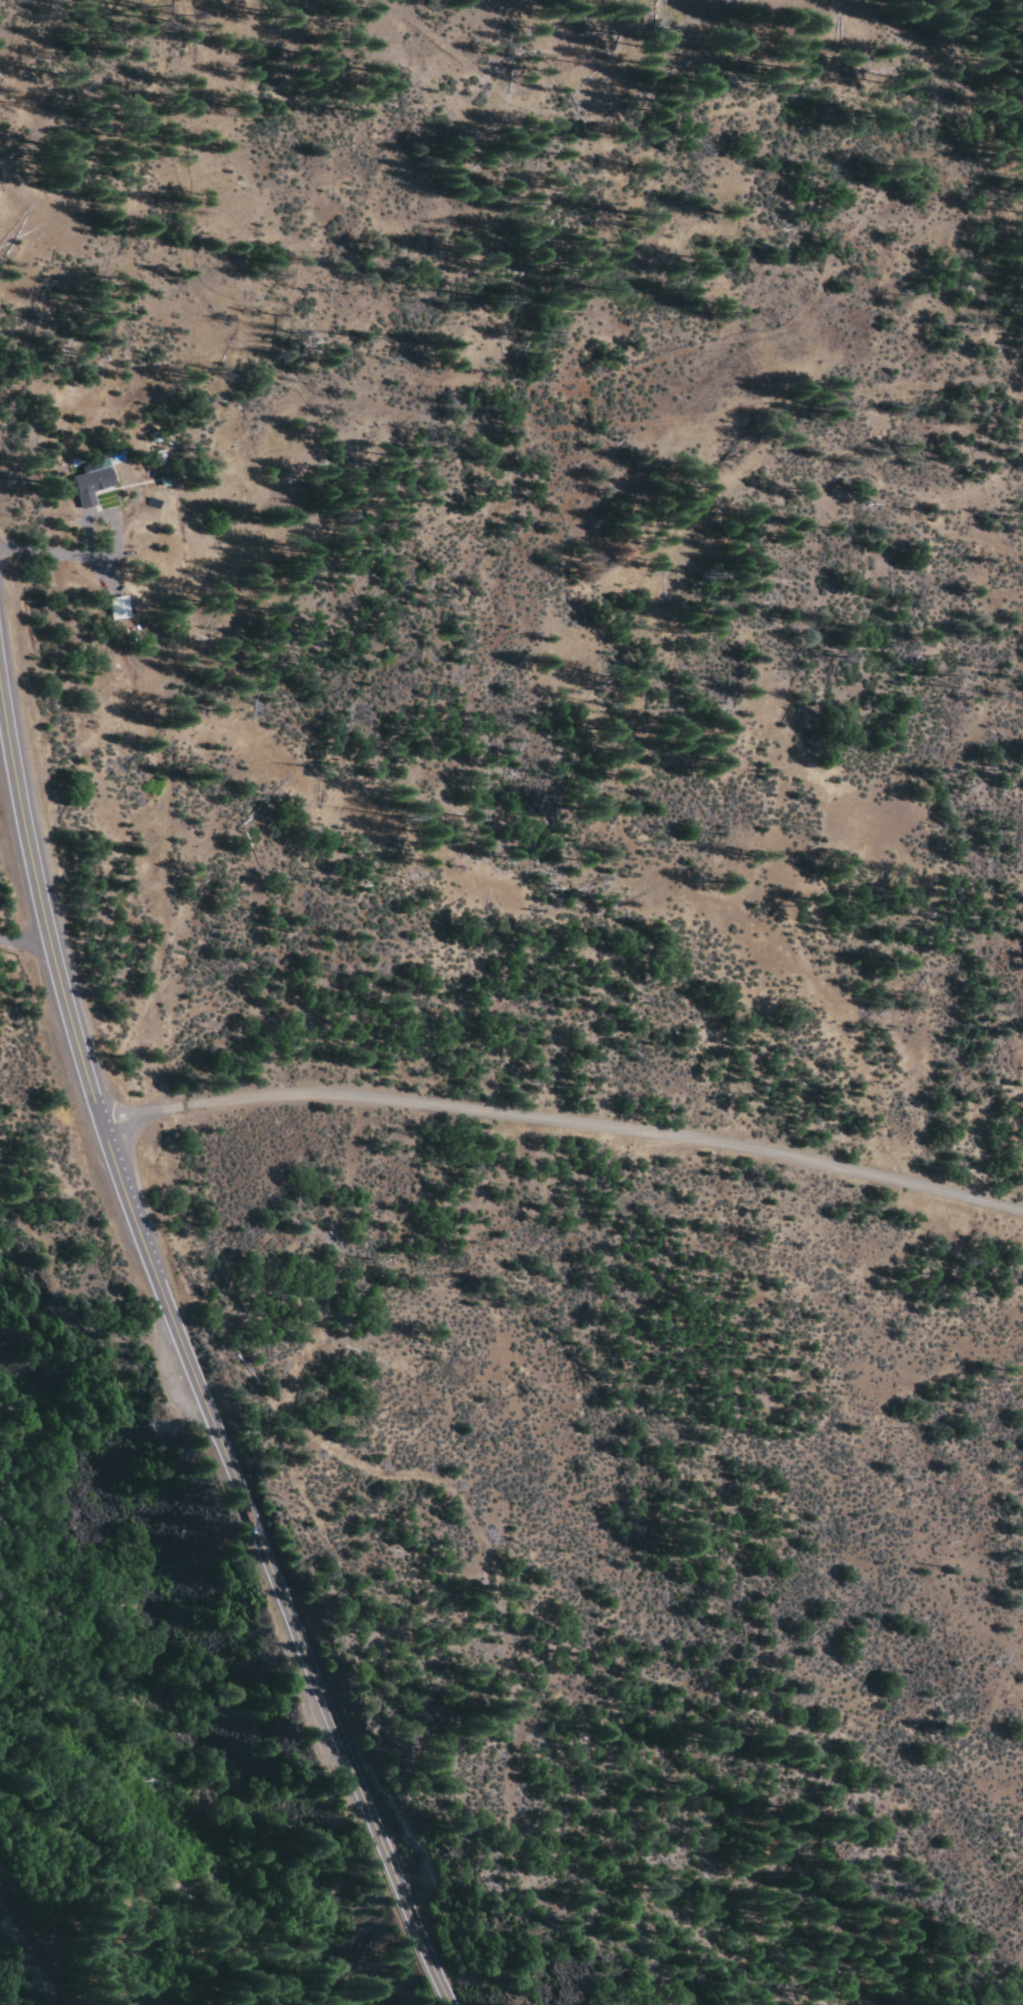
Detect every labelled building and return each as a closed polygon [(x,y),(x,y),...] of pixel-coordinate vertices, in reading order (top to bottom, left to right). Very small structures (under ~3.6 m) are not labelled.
[(72,476),(81,509),(96,505),(93,492),(117,485),(118,487),(131,483),(122,448),(107,452),(108,458),(99,461),(101,469),(72,476)]
